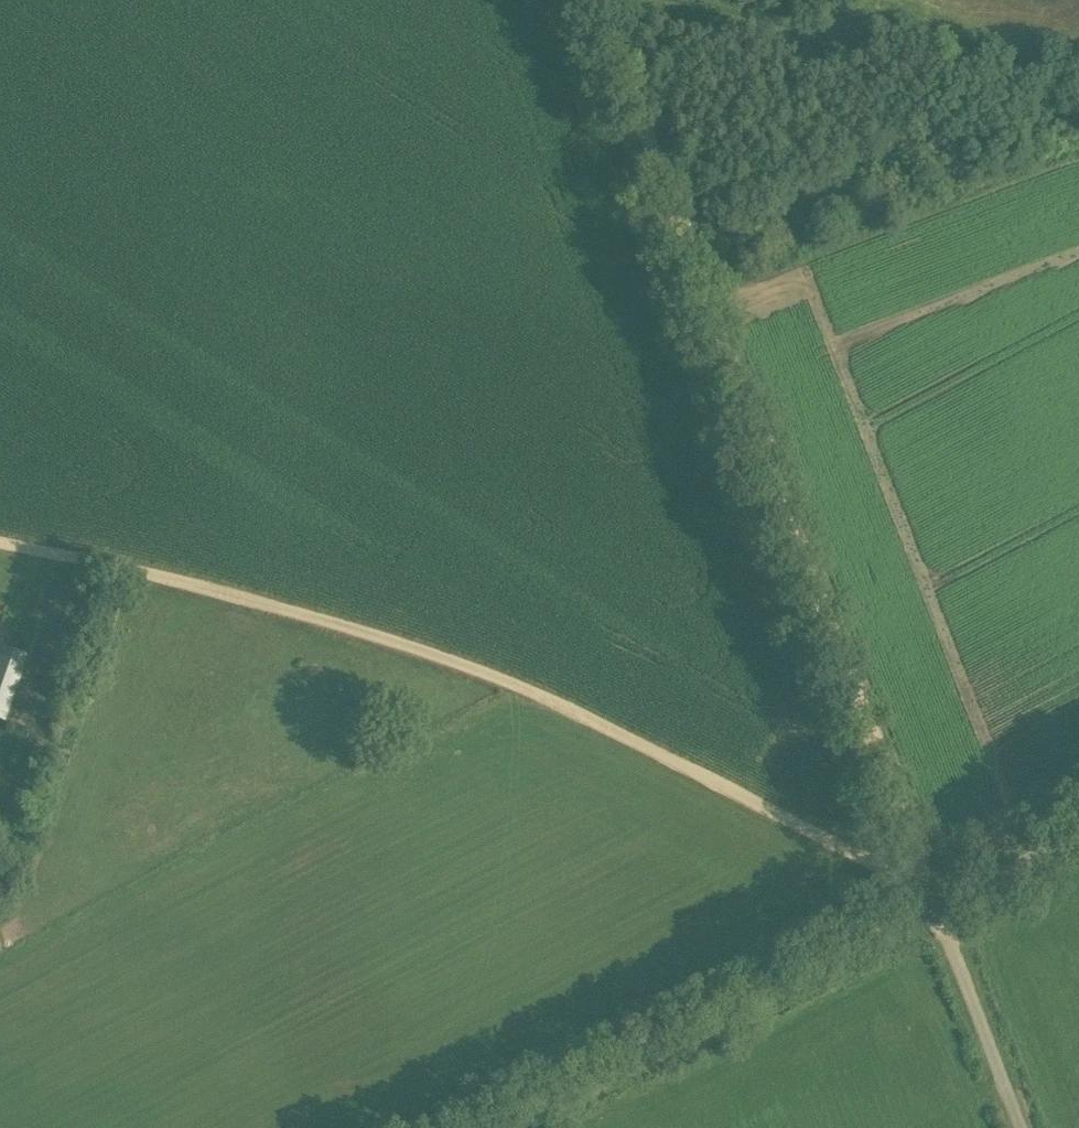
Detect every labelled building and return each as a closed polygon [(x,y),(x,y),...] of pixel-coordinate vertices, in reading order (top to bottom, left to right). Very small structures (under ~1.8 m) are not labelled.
[(21,678),(29,655),(2,646),(0,652),(0,670),(21,678)] [(5,722),(13,700),(0,695),(0,721),(5,722)]
